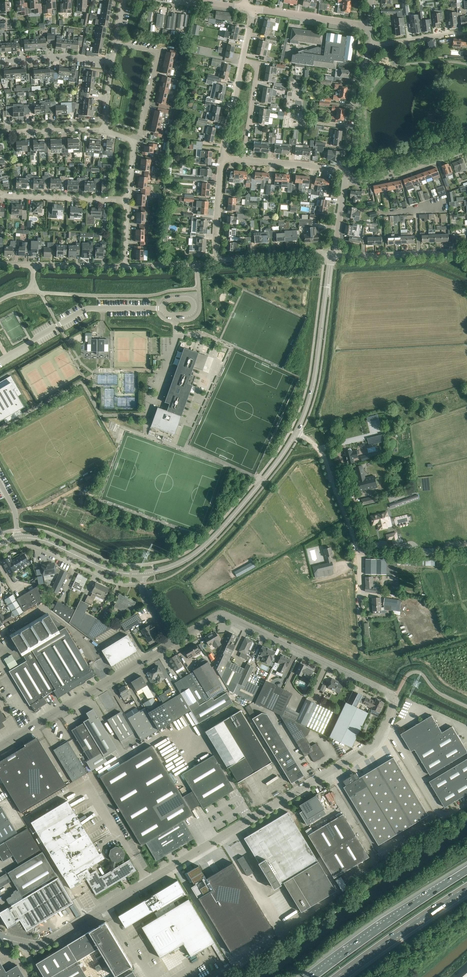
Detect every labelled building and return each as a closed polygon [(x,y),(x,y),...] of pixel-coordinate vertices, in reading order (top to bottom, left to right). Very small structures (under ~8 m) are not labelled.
[(30,0),(30,6),(31,9),(34,9),(35,13),(42,13),(41,6),(41,4),(37,4),(37,0),(35,0),(30,0)] [(56,9),(55,2),(56,2),(56,0),(46,0),(47,5),(43,5),(44,14),(51,13),(51,9),(56,9)] [(65,2),(64,4),(60,3),(59,13),(71,13),(71,0),(64,0),(64,1),(65,2)] [(76,12),(80,12),(84,12),(84,8),(87,8),(87,0),(86,0),(77,0),(77,8),(76,8),(76,12)] [(15,5),(15,10),(17,10),(17,12),(21,12),(22,15),(28,15),(27,5),(24,5),(24,1),(16,1),(16,5),(15,5)] [(9,2),(1,3),(2,14),(6,14),(6,11),(9,11),(9,2)] [(319,3),(318,10),(329,11),(330,4),(328,4),(319,3)] [(337,5),(336,13),(343,14),(343,12),(349,13),(350,7),(343,6),(337,5)] [(433,11),(434,14),(432,14),(434,28),(439,27),(438,23),(440,23),(440,20),(442,20),(442,22),(443,22),(442,10),(438,11),(438,10),(437,10),(437,9),(436,9),(435,9),(435,10),(434,10),(434,11),(433,11)] [(382,10),(381,13),(397,13),(398,19),(395,19),(397,35),(405,34),(402,10),(382,10)] [(215,18),(227,20),(231,21),(232,13),(216,11),(215,18)] [(458,28),(457,12),(448,13),(450,29),(458,28)] [(163,28),(164,15),(158,14),(156,27),(163,28)] [(172,14),(172,17),(171,21),(167,20),(166,29),(174,30),(176,14),(172,14)] [(179,14),(177,28),(183,29),(183,27),(186,27),(188,15),(184,15),(179,14)] [(411,24),(409,24),(410,27),(412,26),(412,34),(420,32),(419,18),(418,16),(410,17),(411,20),(411,24)] [(264,20),(262,27),(272,29),(273,26),(275,26),(276,22),(279,23),(280,20),(270,18),(269,21),(264,20)] [(422,20),(424,32),(425,32),(426,33),(427,33),(428,31),(431,31),(430,24),(431,24),(431,19),(422,20)] [(193,25),(192,34),(198,35),(200,26),(193,25)] [(226,32),(237,34),(239,27),(228,25),(226,32)] [(270,37),(269,40),(275,41),(276,37),(273,36),(273,34),(271,33),(272,29),(262,27),(261,35),(270,37)] [(318,47),(317,47),(306,50),(307,49),(297,52),(298,52),(298,53),(298,54),(294,55),(292,55),(291,63),(295,63),(295,66),(295,64),(304,65),(304,68),(305,65),(335,69),(336,65),(337,65),(337,66),(338,66),(339,66),(340,66),(341,66),(342,66),(343,66),(344,66),(345,65),(346,65),(346,64),(347,64),(348,63),(346,62),(347,60),(351,61),(354,37),(346,36),(346,37),(341,37),(341,35),(326,33),(326,35),(323,34),(323,33),(321,32),(316,32),(302,30),(292,28),(290,40),(290,43),(297,44),(298,41),(321,44),(320,47),(320,48),(319,48),(319,47),(318,47)] [(225,31),(224,38),(229,39),(236,40),(237,34),(226,32),(225,31)] [(73,37),(73,40),(72,49),(73,49),(73,51),(77,52),(78,45),(81,45),(83,38),(80,37),(78,37),(78,38),(73,37)] [(11,43),(11,52),(13,51),(13,54),(17,53),(16,47),(20,46),(19,39),(14,39),(14,43),(11,43)] [(259,40),(258,48),(267,50),(269,43),(274,44),(275,41),(269,40),(266,39),(266,42),(259,40)] [(454,39),(453,46),(461,47),(461,45),(466,45),(466,40),(454,39)] [(30,51),(29,40),(24,40),(21,41),(21,44),(24,44),(25,51),(30,51)] [(436,40),(427,40),(428,49),(436,48),(436,40)] [(198,54),(200,47),(192,45),(191,52),(198,54)] [(227,45),(226,51),(233,53),(234,46),(227,45)] [(101,55),(102,49),(93,48),(92,52),(87,51),(86,55),(98,56),(98,54),(101,55)] [(266,57),(267,50),(258,48),(256,55),(261,56),(261,59),(270,61),(271,58),(266,57)] [(165,53),(164,57),(174,59),(177,60),(178,55),(177,54),(178,51),(170,49),(169,52),(167,52),(166,54),(165,53)] [(233,53),(226,51),(225,58),(232,59),(233,53)] [(220,67),(219,71),(229,73),(230,65),(220,63),(221,60),(212,58),(211,65),(217,67),(217,66),(220,67)] [(57,73),(53,74),(54,82),(57,82),(58,82),(58,79),(63,80),(64,77),(64,68),(63,68),(63,66),(59,66),(59,71),(57,70),(57,73)] [(275,68),(266,66),(265,74),(272,75),(276,75),(277,69),(275,68)] [(22,70),(20,70),(21,79),(21,82),(26,82),(30,82),(29,74),(26,74),(25,67),(21,68),(22,70)] [(46,70),(44,70),(45,79),(45,81),(48,81),(48,78),(50,78),(50,81),(51,82),(54,82),(53,74),(50,74),(50,70),(50,67),(46,68),(46,70)] [(70,69),(69,78),(74,78),(74,82),(77,82),(78,73),(75,73),(75,71),(76,67),(72,67),(71,69),(70,69)] [(171,69),(162,67),(160,73),(170,75),(173,75),(174,70),(171,70),(171,69)] [(10,79),(9,71),(9,68),(4,69),(4,72),(1,72),(2,83),(2,84),(6,83),(5,80),(10,79)] [(40,79),(39,70),(37,70),(37,68),(33,69),(34,75),(31,75),(31,84),(35,84),(34,79),(40,79)] [(87,71),(86,77),(95,78),(95,76),(97,76),(98,72),(90,71),(90,68),(84,68),(83,71),(87,71)] [(349,71),(336,69),(335,77),(339,78),(339,77),(348,78),(349,71)] [(208,75),(207,79),(216,81),(220,82),(221,79),(227,80),(229,73),(219,71),(218,77),(209,75),(208,75)] [(283,87),(284,84),(275,82),(276,80),(271,79),(272,75),(265,74),(264,81),(274,82),(273,86),(283,87)] [(160,81),(173,84),(176,85),(177,82),(170,81),(171,78),(161,76),(160,81)] [(207,79),(206,83),(213,85),(211,91),(224,94),(226,87),(215,84),(216,81),(207,79)] [(159,87),(160,87),(170,89),(172,90),(173,84),(160,81),(159,87)] [(335,92),(346,93),(347,88),(341,87),(341,85),(335,84),(334,89),(337,89),(337,92),(335,92)] [(94,90),(94,88),(85,87),(83,87),(82,92),(81,92),(81,95),(88,96),(89,93),(95,94),(96,90),(94,90)] [(275,97),(275,96),(276,90),(272,89),(263,88),(262,95),(272,96),(275,97)] [(206,98),(206,101),(214,103),(215,99),(223,101),(224,94),(211,91),(210,97),(208,96),(206,98)] [(346,99),(346,93),(335,92),(335,95),(333,95),(333,100),(339,100),(340,98),(346,99)] [(84,99),(83,104),(92,105),(92,104),(94,104),(95,100),(88,99),(88,96),(81,95),(80,99),(84,99)] [(272,96),(262,95),(261,102),(270,103),(270,102),(271,102),(272,96)] [(156,97),(156,101),(157,102),(157,103),(159,104),(158,106),(163,107),(169,109),(170,106),(166,105),(167,103),(165,103),(166,99),(156,97)] [(39,102),(39,105),(40,114),(45,114),(45,112),(50,112),(50,102),(50,100),(44,100),(45,102),(39,102)] [(56,102),(50,102),(50,112),(51,113),(56,113),(56,115),(61,115),(61,106),(56,106),(56,102)] [(66,106),(61,106),(61,115),(67,114),(67,113),(72,112),(71,103),(66,103),(66,106)] [(26,114),(29,114),(29,113),(29,106),(29,105),(23,105),(23,104),(18,104),(18,108),(19,117),(24,116),(24,115),(26,114)] [(34,114),(40,114),(39,105),(34,105),(34,106),(29,106),(29,113),(34,112),(34,114)] [(210,105),(208,113),(212,113),(218,115),(220,108),(214,106),(210,105)] [(13,117),(19,117),(18,108),(13,108),(13,106),(7,106),(8,115),(13,115),(13,117)] [(268,110),(260,109),(259,116),(269,118),(270,110),(279,112),(280,108),(276,108),(270,107),(268,106),(268,110)] [(336,114),(344,115),(344,109),(338,109),(339,106),(332,106),(331,110),(337,111),(336,114)] [(153,112),(152,116),(154,116),(162,118),(165,118),(166,113),(168,114),(169,110),(163,109),(158,108),(157,111),(155,110),(155,112),(153,112)] [(78,115),(78,118),(84,119),(85,116),(93,116),(93,111),(83,110),(82,115),(78,115)] [(199,118),(198,121),(207,123),(208,120),(217,122),(218,115),(212,113),(208,113),(207,112),(206,116),(206,119),(199,118)] [(273,128),(273,124),(268,124),(269,118),(259,116),(258,123),(267,125),(267,127),(273,128)] [(151,121),(150,126),(163,129),(164,124),(161,123),(153,121),(151,121)] [(202,133),(204,134),(214,136),(216,128),(210,127),(210,124),(207,123),(198,121),(197,121),(196,126),(203,127),(202,133)] [(150,126),(149,130),(151,130),(150,132),(154,133),(153,135),(151,135),(151,136),(150,137),(154,138),(154,137),(154,136),(162,137),(163,129),(150,126)] [(335,134),(335,139),(341,140),(342,131),(336,131),(332,130),(331,134),(335,134)] [(204,134),(203,138),(205,138),(204,141),(212,143),(214,136),(204,134)] [(68,146),(65,146),(65,153),(65,155),(68,155),(68,149),(73,149),(73,138),(67,139),(68,146)] [(73,138),(73,149),(74,153),(82,152),(82,143),(79,143),(78,138),(73,138)] [(51,147),(47,147),(48,152),(48,154),(51,154),(51,153),(51,150),(56,150),(56,139),(50,140),(50,142),(51,147)] [(61,139),(56,139),(56,150),(62,150),(62,153),(65,153),(65,146),(62,146),(61,139)] [(94,154),(95,139),(90,139),(89,146),(86,145),(85,153),(94,154)] [(95,139),(94,154),(99,154),(99,157),(102,157),(102,154),(103,147),(100,147),(101,140),(95,139)] [(33,147),(30,147),(31,152),(31,155),(31,156),(34,155),(34,154),(36,154),(36,151),(39,151),(39,140),(33,140),(33,147)] [(39,140),(39,151),(39,153),(48,152),(47,147),(44,147),(44,140),(39,140)] [(275,143),(274,153),(281,154),(282,144),(282,140),(275,140),(275,143)] [(16,148),(13,148),(14,156),(17,155),(22,154),(22,151),(21,141),(16,141),(16,148)] [(106,148),(103,147),(102,154),(112,156),(112,152),(111,152),(112,147),(113,147),(113,144),(112,144),(112,141),(107,141),(106,148)] [(261,152),(261,145),(261,142),(254,142),(253,151),(261,152)] [(261,142),(261,145),(261,152),(268,152),(269,143),(268,143),(261,142)] [(156,148),(157,145),(149,144),(149,147),(144,146),(144,149),(142,149),(142,155),(148,155),(150,155),(153,156),(154,153),(153,153),(153,150),(156,150),(156,148)] [(287,144),(282,144),(281,154),(289,154),(289,146),(287,146),(287,144)] [(295,145),(295,155),(302,155),(303,145),(296,145),(295,145)] [(332,151),(328,151),(327,159),(331,160),(338,161),(339,152),(332,151)] [(141,159),(141,165),(150,166),(151,160),(154,161),(154,157),(146,156),(146,159),(141,159)] [(465,166),(463,159),(460,160),(461,161),(452,163),(456,173),(459,172),(466,170),(465,166)] [(448,176),(452,175),(448,164),(442,166),(446,177),(448,176)] [(145,171),(144,174),(152,175),(152,172),(149,172),(150,166),(141,165),(140,171),(145,171)] [(197,169),(196,175),(200,176),(204,176),(208,176),(210,177),(210,173),(211,173),(211,171),(210,170),(210,168),(207,168),(204,168),(200,167),(200,169),(197,169)] [(430,171),(432,177),(434,176),(435,179),(440,177),(437,168),(430,171)] [(2,181),(3,187),(9,185),(7,175),(2,176),(0,169),(0,181),(2,181)] [(16,189),(21,189),(22,178),(19,178),(17,171),(14,171),(13,181),(16,181),(16,189)] [(230,171),(229,178),(233,178),(233,179),(233,182),(239,183),(240,171),(233,171),(233,172),(230,171)] [(240,171),(239,183),(243,183),(243,187),(245,187),(250,187),(250,179),(246,179),(246,175),(247,172),(240,171)] [(430,171),(423,173),(426,180),(432,177),(430,171)] [(261,179),(262,173),(255,172),(254,176),(251,176),(251,184),(251,190),(255,190),(256,183),(261,183),(261,179)] [(261,183),(260,189),(261,189),(263,189),(264,189),(265,180),(268,181),(269,179),(269,174),(262,173),(261,179),(261,183)] [(422,181),(426,180),(423,173),(417,175),(420,186),(423,185),(422,181)] [(137,182),(147,183),(147,180),(151,181),(152,175),(144,174),(144,177),(139,177),(139,178),(138,178),(137,182)] [(25,178),(22,178),(21,189),(27,189),(27,180),(30,180),(31,176),(26,175),(25,178)] [(50,189),(56,189),(56,179),(53,179),(52,176),(48,175),(48,176),(47,183),(48,183),(48,182),(50,182),(50,189)] [(282,175),(281,187),(288,188),(288,185),(291,186),(291,183),(289,183),(289,182),(289,175),(282,175)] [(418,186),(420,186),(417,175),(410,178),(413,184),(417,183),(418,186)] [(31,176),(30,180),(33,180),(33,189),(38,190),(39,179),(39,176),(31,176)] [(39,179),(38,190),(44,190),(44,183),(47,183),(48,176),(45,176),(43,176),(42,176),(42,179),(39,179)] [(65,181),(65,177),(65,176),(60,176),(59,179),(56,179),(56,189),(61,190),(62,180),(64,180),(64,181),(65,181)] [(302,176),(301,192),(303,192),(305,193),(305,187),(309,187),(309,184),(309,177),(302,176)] [(65,177),(65,181),(67,182),(67,191),(73,191),(73,181),(70,180),(69,177),(65,177)] [(79,184),(82,184),(82,178),(77,178),(76,181),(73,181),(73,191),(78,191),(79,184)] [(82,178),(82,184),(85,184),(84,192),(90,192),(90,181),(87,181),(86,178),(85,178),(82,178)] [(98,185),(98,187),(101,187),(101,192),(107,193),(107,190),(108,190),(108,187),(107,186),(107,182),(102,182),(102,178),(99,178),(99,179),(98,183),(98,185)] [(314,190),(311,189),(310,194),(318,196),(319,196),(322,179),(315,178),(315,179),(314,185),(318,185),(316,192),(314,191),(314,190)] [(403,180),(407,190),(410,189),(414,188),(413,184),(410,178),(403,180)] [(96,183),(98,183),(99,179),(94,179),(93,182),(90,181),(90,192),(95,192),(96,183)] [(322,179),(319,196),(318,196),(323,196),(324,190),(327,191),(328,185),(329,181),(322,179)] [(394,182),(396,189),(396,193),(399,192),(398,188),(403,188),(401,181),(394,182)] [(147,187),(147,183),(137,182),(137,186),(138,187),(138,188),(141,189),(143,189),(142,192),(150,193),(150,189),(150,187),(147,187)] [(387,183),(389,190),(396,189),(394,182),(387,183)] [(387,183),(381,185),(382,192),(389,190),(387,183)] [(381,185),(374,186),(375,193),(382,192),(381,185)] [(444,187),(437,190),(439,196),(446,193),(444,187)] [(361,191),(361,192),(354,191),(354,192),(351,191),(350,198),(351,198),(351,202),(357,203),(358,199),(361,199),(361,194),(362,195),(363,191),(361,191)] [(136,196),(135,200),(148,201),(149,201),(149,198),(150,193),(142,192),(142,195),(140,195),(137,194),(137,196),(136,196)] [(180,197),(180,201),(183,201),(192,202),(193,202),(193,207),(196,207),(208,208),(208,202),(201,201),(201,199),(194,198),(193,198),(184,197),(180,197)] [(319,206),(326,207),(327,200),(320,199),(319,206)] [(135,200),(135,204),(137,204),(137,206),(141,206),(141,209),(148,210),(149,206),(148,206),(148,201),(135,200)] [(30,205),(30,212),(38,213),(38,215),(44,215),(44,209),(41,209),(41,204),(33,203),(33,205),(30,205)] [(27,210),(22,210),(22,205),(12,204),(12,215),(22,215),(22,218),(23,220),(26,220),(27,210)] [(52,209),(49,208),(48,218),(57,218),(57,215),(62,215),(62,211),(63,212),(64,211),(64,209),(63,208),(63,206),(54,206),(54,205),(53,204),(52,209)] [(315,206),(314,215),(318,215),(318,213),(325,215),(326,207),(319,206),(315,206)] [(71,207),(70,209),(70,212),(70,219),(74,219),(74,218),(82,218),(82,209),(75,209),(75,207),(71,207)] [(348,217),(354,218),(353,220),(359,221),(360,212),(356,211),(357,208),(349,207),(348,211),(349,212),(348,217)] [(87,217),(86,224),(94,224),(94,217),(101,218),(101,215),(102,208),(91,208),(91,211),(88,211),(88,217),(87,217)] [(135,214),(135,218),(148,218),(148,213),(148,210),(141,209),(141,212),(136,212),(136,214),(135,214)] [(196,227),(206,227),(207,221),(204,221),(204,218),(193,217),(191,217),(191,220),(197,220),(196,227)] [(135,218),(135,222),(136,222),(136,224),(139,224),(139,227),(141,227),(148,227),(148,226),(149,218),(148,218),(135,218)] [(276,237),(274,237),(274,242),(277,241),(277,242),(285,241),(284,226),(284,221),(284,220),(276,220),(276,223),(278,223),(278,226),(280,226),(281,233),(276,234),(276,237)] [(289,222),(284,221),(284,226),(285,241),(297,240),(296,231),(289,231),(289,227),(289,222)] [(344,230),(344,234),(349,235),(349,236),(350,236),(355,237),(355,235),(351,235),(352,230),(357,230),(358,224),(353,224),(353,226),(352,226),(346,225),(346,228),(345,230),(344,230)] [(134,231),(134,235),(144,236),(144,230),(148,230),(148,229),(148,227),(141,227),(139,227),(139,230),(136,230),(136,231),(134,231)] [(187,235),(190,235),(197,236),(197,233),(205,233),(206,233),(206,227),(196,227),(196,233),(191,232),(190,232),(187,232),(187,235)] [(304,235),(305,242),(318,241),(318,234),(316,234),(315,233),(318,232),(318,227),(306,228),(307,235),(304,235)] [(226,229),(225,237),(230,237),(231,237),(231,241),(238,241),(238,237),(235,237),(236,229),(231,228),(231,230),(226,229)] [(261,232),(261,243),(268,242),(268,237),(271,237),(270,229),(265,229),(264,230),(264,232),(261,232)] [(429,243),(429,242),(429,235),(425,235),(425,232),(420,232),(420,240),(422,240),(422,243),(428,242),(428,243),(429,243)] [(134,235),(134,239),(136,240),(136,241),(140,241),(140,244),(147,245),(148,241),(144,241),(144,236),(134,235)] [(207,243),(205,243),(205,239),(197,239),(197,236),(190,235),(190,238),(193,239),(193,245),(205,246),(207,246),(207,245),(206,245),(207,243)] [(41,249),(41,238),(38,238),(38,242),(31,241),(31,246),(30,249),(31,249),(31,255),(34,256),(34,257),(38,257),(38,252),(36,251),(37,249),(38,250),(38,249),(41,249)] [(5,246),(4,255),(4,256),(9,256),(10,257),(11,256),(12,256),(12,249),(15,249),(16,241),(12,241),(12,242),(10,242),(10,244),(9,245),(9,247),(5,246)] [(28,253),(28,242),(22,242),(22,246),(18,246),(18,256),(22,256),(25,257),(25,253),(28,253)] [(54,250),(54,242),(47,242),(47,248),(44,248),(44,257),(50,257),(51,250),(54,250)] [(93,254),(93,242),(90,242),(90,243),(82,243),(82,258),(90,258),(90,254),(93,254)] [(106,250),(106,243),(100,242),(100,248),(96,247),(95,254),(95,256),(95,258),(103,258),(103,250),(106,250)] [(238,247),(238,243),(232,242),(232,243),(227,243),(227,246),(226,246),(226,247),(227,247),(227,251),(230,252),(230,251),(232,251),(236,251),(236,247),(238,247)] [(79,255),(80,243),(76,243),(76,246),(69,246),(68,258),(76,258),(76,255),(79,255)] [(189,254),(196,254),(196,251),(205,252),(205,246),(193,245),(190,244),(189,251),(189,254)] [(66,255),(67,245),(57,245),(56,257),(63,257),(63,254),(66,255)] [(134,246),(134,257),(136,257),(136,260),(143,260),(144,250),(144,246),(134,246)] [(88,337),(88,339),(88,344),(91,344),(91,352),(96,352),(96,354),(99,354),(99,352),(104,352),(104,351),(104,344),(107,344),(107,339),(91,339),(91,337),(91,336),(88,335),(88,337)] [(159,337),(151,337),(151,350),(156,350),(156,345),(159,345),(159,337)] [(208,373),(214,358),(184,348),(164,402),(168,404),(169,404),(167,411),(157,407),(151,424),(161,428),(157,438),(162,440),(166,429),(175,433),(178,425),(182,427),(182,424),(179,423),(195,376),(191,374),(193,367),(208,373)] [(6,423),(22,413),(20,410),(24,407),(18,396),(21,394),(11,376),(0,382),(0,421),(3,419),(6,423)] [(369,445),(383,441),(382,435),(368,438),(369,445)] [(348,452),(345,452),(348,464),(354,462),(353,458),(358,457),(357,454),(356,450),(352,451),(351,449),(350,449),(348,449),(348,450),(348,452)] [(362,461),(381,456),(380,452),(361,456),(362,461)] [(375,476),(365,478),(362,465),(356,467),(359,480),(357,480),(360,492),(378,487),(375,476)] [(418,494),(389,505),(390,508),(419,497),(418,494)] [(376,501),(375,496),(361,499),(363,505),(376,501)] [(422,516),(421,510),(408,512),(409,518),(422,516)] [(384,528),(382,522),(389,520),(387,512),(371,516),(373,524),(377,523),(379,529),(384,528)] [(388,541),(392,540),(394,545),(399,544),(396,533),(386,535),(388,541)] [(325,557),(326,557),(327,563),(331,562),(329,556),(332,556),(330,547),(323,549),(325,557)] [(9,557),(2,562),(9,574),(16,570),(16,569),(23,565),(28,562),(28,561),(24,554),(12,561),(9,557)] [(366,574),(387,574),(387,561),(387,559),(385,559),(385,556),(379,556),(379,559),(369,559),(367,559),(366,559),(366,573),(366,574)] [(327,563),(312,567),(315,578),(333,573),(332,569),(333,568),(331,562),(327,563)] [(67,573),(61,570),(55,567),(54,563),(41,565),(43,574),(47,573),(48,574),(56,573),(57,573),(59,574),(53,587),(51,590),(57,593),(67,573)] [(245,566),(234,572),(237,577),(247,571),(245,566)] [(78,574),(77,577),(72,587),(81,592),(87,579),(81,576),(81,575),(78,574)] [(366,586),(365,591),(379,593),(380,584),(373,583),(373,577),(366,577),(366,586)] [(88,595),(84,602),(87,604),(88,602),(92,604),(95,598),(103,602),(104,598),(105,597),(107,598),(109,594),(107,593),(109,589),(104,587),(101,585),(96,583),(92,592),(90,596),(88,595)] [(41,601),(38,585),(16,599),(24,612),(41,601)] [(125,609),(131,612),(136,602),(120,594),(115,604),(120,606),(118,609),(124,611),(125,609)] [(11,596),(4,600),(10,609),(12,612),(15,617),(23,612),(13,595),(11,596)] [(381,597),(372,598),(373,611),(373,612),(373,614),(382,613),(381,610),(384,610),(387,610),(393,610),(395,611),(395,606),(400,607),(401,604),(397,604),(398,599),(385,598),(384,605),(384,607),(381,607),(381,597)] [(75,610),(69,623),(87,636),(96,619),(85,613),(89,604),(88,604),(87,604),(86,603),(84,602),(80,600),(75,610)] [(57,601),(53,610),(69,623),(75,610),(57,601)] [(137,612),(133,615),(120,623),(125,631),(142,621),(137,612)] [(47,613),(10,635),(11,636),(21,654),(22,653),(26,661),(31,658),(45,649),(46,650),(70,636),(65,627),(48,614),(47,613)] [(87,636),(92,640),(112,627),(96,619),(87,636)] [(150,626),(149,625),(141,630),(143,634),(145,633),(147,637),(145,638),(148,642),(156,637),(152,631),(155,629),(152,624),(150,626)] [(212,643),(215,648),(220,644),(218,640),(219,639),(214,632),(204,638),(209,646),(212,643)] [(214,665),(220,676),(228,661),(235,645),(232,644),(236,635),(228,632),(219,652),(220,652),(214,665)] [(111,666),(137,650),(127,635),(101,650),(111,666)] [(45,649),(31,658),(51,692),(54,690),(58,697),(95,675),(89,665),(88,666),(70,636),(46,650),(45,649)] [(248,661),(250,656),(246,654),(252,641),(245,638),(239,651),(241,652),(239,656),(248,661)] [(189,659),(200,652),(195,644),(184,650),(189,659)] [(262,646),(256,659),(269,665),(275,652),(266,647),(266,648),(262,646)] [(18,665),(11,654),(4,659),(10,669),(18,665)] [(175,670),(177,674),(177,673),(184,669),(182,666),(182,667),(178,661),(181,660),(178,655),(175,656),(175,655),(169,659),(175,670)] [(281,655),(278,662),(277,664),(275,662),(272,669),(283,674),(286,667),(287,667),(290,659),(281,655)] [(26,661),(9,671),(30,705),(31,705),(35,712),(39,710),(38,708),(46,703),(44,699),(48,696),(47,695),(51,692),(31,658),(26,661)] [(194,673),(191,675),(206,701),(212,697),(225,690),(228,688),(221,677),(218,678),(208,661),(192,671),(193,671),(194,673)] [(221,677),(228,688),(229,691),(233,692),(244,668),(243,668),(243,669),(240,667),(235,662),(233,664),(229,662),(229,661),(228,661),(220,676),(221,677)] [(247,663),(244,668),(233,692),(255,703),(262,688),(248,681),(254,667),(247,663)] [(300,664),(296,673),(302,676),(301,679),(307,682),(309,678),(313,671),(306,668),(306,667),(300,664)] [(152,679),(156,676),(159,681),(164,678),(161,673),(162,672),(158,666),(148,672),(152,679)] [(180,679),(174,683),(180,693),(191,710),(198,723),(199,723),(233,702),(226,692),(218,698),(214,700),(212,697),(206,701),(191,675),(189,674),(180,679)] [(131,682),(136,691),(147,685),(141,676),(131,682)] [(332,679),(328,688),(339,693),(342,685),(335,682),(336,680),(332,679)] [(255,703),(264,707),(273,711),(283,689),(274,685),(265,680),(262,688),(255,703)] [(303,691),(302,694),(303,695),(306,696),(308,694),(312,686),(312,685),(309,684),(305,692),(303,691)] [(120,694),(123,699),(131,694),(128,689),(127,689),(125,686),(119,689),(121,693),(120,694)] [(273,711),(280,715),(282,716),(292,694),(283,689),(273,711)] [(347,703),(356,707),(361,695),(352,691),(347,703)] [(165,692),(159,696),(163,703),(168,712),(174,721),(186,713),(191,710),(180,693),(176,696),(170,700),(166,694),(165,692)] [(363,704),(372,708),(371,709),(379,713),(384,703),(376,699),(375,702),(366,697),(363,704)] [(143,704),(145,708),(158,730),(174,721),(163,703),(158,706),(153,698),(143,704)] [(299,713),(295,721),(305,726),(305,725),(323,734),(333,712),(322,706),(306,699),(299,713)] [(347,703),(345,702),(329,737),(351,747),(367,713),(356,707),(347,703)] [(141,740),(158,730),(145,708),(139,711),(136,707),(125,714),(141,740)] [(83,721),(107,761),(105,756),(117,749),(93,708),(91,710),(86,713),(89,717),(89,718),(83,721)] [(238,782),(271,762),(240,710),(205,731),(227,768),(228,767),(238,782)] [(133,733),(120,712),(107,719),(120,741),(133,733)] [(256,725),(268,717),(266,714),(261,713),(252,718),(256,725)] [(310,729),(282,716),(280,715),(304,756),(309,753),(314,762),(324,756),(318,745),(317,746),(316,743),(311,746),(305,736),(307,735),(310,729)] [(411,751),(415,749),(422,762),(430,775),(449,763),(466,753),(466,751),(460,739),(452,726),(442,732),(437,724),(432,715),(423,720),(412,727),(408,730),(404,732),(401,734),(406,743),(411,751)] [(260,732),(272,724),(268,717),(256,725),(260,732)] [(71,730),(75,737),(95,768),(107,761),(83,721),(83,722),(71,730)] [(263,738),(276,730),(272,724),(260,732),(263,738)] [(271,751),(284,743),(276,730),(263,738),(271,751)] [(359,742),(365,744),(367,738),(361,735),(359,742)] [(66,785),(37,738),(0,761),(0,778),(21,812),(66,785)] [(68,741),(53,750),(72,781),(87,773),(68,741)] [(275,757),(288,750),(284,743),(271,751),(275,757)] [(151,745),(100,777),(141,845),(146,842),(149,847),(157,859),(167,853),(167,854),(170,852),(170,851),(193,838),(182,820),(193,814),(190,810),(200,804),(203,808),(234,789),(213,755),(182,774),(192,791),(188,793),(184,786),(179,789),(184,796),(182,797),(151,745)] [(279,764),(292,756),(288,750),(275,757),(279,764)] [(283,770),(296,762),(292,756),(279,764),(283,770)] [(429,815),(397,763),(394,757),(359,778),(356,773),(353,775),(353,774),(351,775),(351,776),(343,781),(343,782),(344,783),(344,782),(346,786),(344,787),(379,845),(429,815)] [(429,781),(445,807),(466,794),(466,758),(429,781)] [(293,773),(297,779),(304,775),(296,762),(283,770),(287,776),(293,773)] [(287,776),(291,783),(297,779),(293,773),(287,776)] [(241,791),(247,804),(253,802),(248,789),(241,791)] [(331,804),(335,802),(330,792),(326,794),(331,804)] [(301,809),(298,810),(299,810),(302,816),(307,824),(321,816),(325,813),(323,809),(323,808),(317,798),(316,796),(316,795),(315,795),(316,796),(307,800),(307,801),(306,801),(305,801),(306,802),(301,804),(303,808),(301,809)] [(99,854),(73,811),(67,800),(30,822),(33,826),(36,832),(50,854),(63,876),(71,889),(81,882),(80,880),(85,877),(96,895),(136,871),(129,859),(115,868),(114,866),(116,861),(118,862),(123,859),(125,853),(121,848),(115,846),(110,849),(109,855),(112,861),(114,861),(113,866),(114,869),(100,877),(96,870),(90,874),(87,869),(104,858),(101,852),(99,854)] [(17,832),(1,807),(0,808),(0,842),(17,832)] [(288,812),(266,824),(312,900),(314,904),(335,891),(333,887),(334,886),(310,847),(304,837),(288,812)] [(343,814),(307,835),(333,878),(369,857),(343,814)] [(266,824),(244,838),(259,862),(258,863),(261,869),(273,889),(280,885),(280,884),(283,882),(301,912),(314,904),(312,900),(266,824)] [(23,863),(23,861),(40,850),(27,828),(0,845),(0,856),(3,861),(13,855),(18,864),(20,863),(21,864),(23,863)] [(0,877),(0,888),(5,884),(12,880),(17,889),(13,891),(14,893),(11,894),(11,896),(6,899),(9,904),(56,875),(42,852),(23,863),(21,864),(0,877)] [(237,859),(244,871),(250,868),(243,856),(237,859)] [(198,865),(186,873),(191,882),(193,881),(195,885),(191,887),(230,952),(271,927),(232,862),(206,878),(198,865)] [(347,888),(340,876),(335,880),(342,892),(347,888)] [(0,912),(0,915),(7,927),(8,928),(10,927),(11,928),(12,928),(13,929),(14,929),(15,930),(16,930),(33,934),(34,926),(73,903),(58,877),(12,905),(1,912),(0,912)] [(146,899),(117,916),(117,917),(118,916),(125,927),(156,908),(157,911),(154,913),(157,917),(148,923),(145,924),(145,925),(143,926),(141,927),(160,957),(183,943),(191,956),(211,944),(214,942),(188,899),(180,903),(178,905),(176,906),(173,902),(176,900),(178,899),(186,895),(177,881),(178,880),(150,896),(151,897),(150,897),(149,896),(146,897),(147,899),(146,899)] [(92,931),(102,948),(114,941),(103,924),(92,931)] [(86,958),(91,955),(102,948),(92,931),(75,941),(86,958)] [(64,960),(69,968),(80,961),(86,958),(75,941),(59,951),(64,960)] [(114,941),(102,948),(113,965),(124,958),(114,941)] [(113,965),(102,948),(91,955),(102,972),(113,965)] [(38,963),(44,972),(64,960),(59,951),(38,963)] [(80,961),(90,976),(93,976),(102,972),(91,955),(86,958),(80,961)] [(64,960),(44,972),(46,976),(56,976),(70,969),(69,968),(64,960)] [(80,961),(69,968),(70,969),(74,976),(90,976),(80,961)] [(17,965),(6,971),(0,962),(0,976),(25,976),(17,965)]
